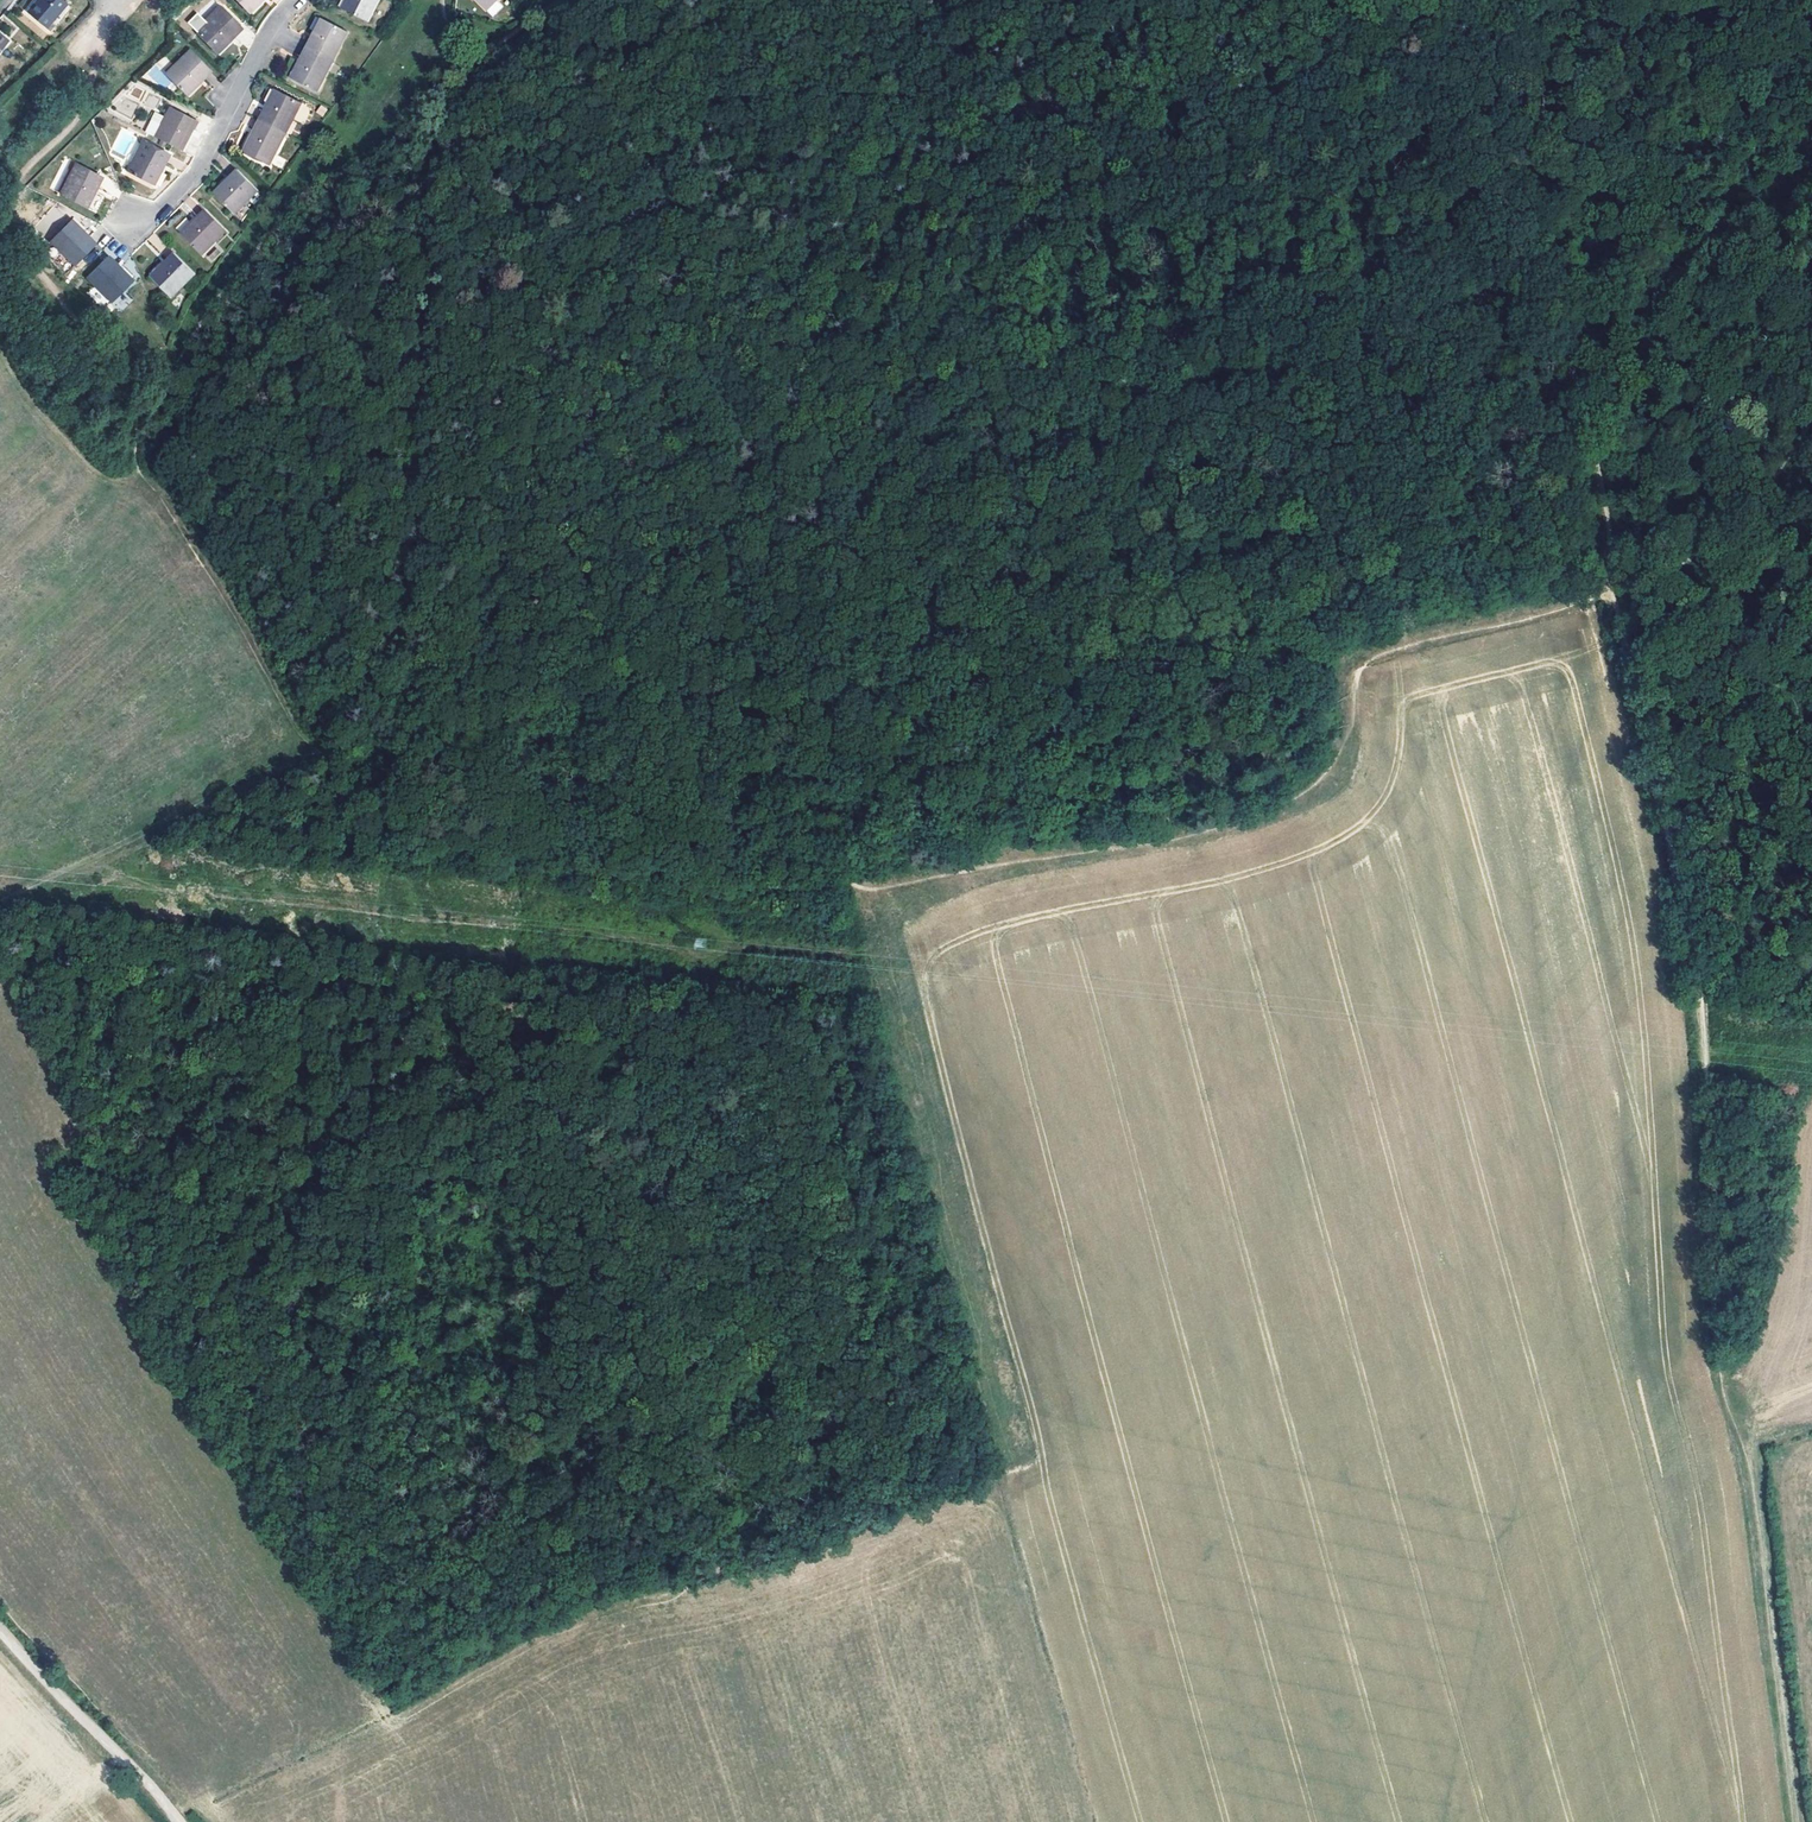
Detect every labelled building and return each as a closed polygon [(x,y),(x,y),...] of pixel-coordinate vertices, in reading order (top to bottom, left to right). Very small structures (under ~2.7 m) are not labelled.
[(27,12),(46,27),(67,2),(64,0),(37,0),(27,12)] [(249,12),(261,0),(238,0),(249,12)] [(342,9),(368,22),(380,0),(346,0),(342,9)] [(487,11),(498,0),(476,0),(487,11)] [(216,51),(240,28),(219,7),(195,30),(216,51)] [(315,32),(307,48),(333,62),(348,32),(322,19),(315,32)] [(8,41),(0,34),(0,50),(8,41)] [(317,92),(333,62),(307,48),(299,63),(291,78),(317,92)] [(189,50),(165,73),(186,95),(210,71),(189,50)] [(275,90),(260,120),(286,133),(301,103),(275,90)] [(170,106),(164,116),(160,123),(153,119),(147,132),(160,139),(166,142),(181,150),(196,120),(170,106)] [(153,119),(160,123),(164,116),(157,112),(153,119)] [(260,120),(245,150),(271,164),(286,133),(260,120)] [(142,140),(127,170),(153,183),(169,154),(142,140)] [(76,164),(60,193),(87,207),(102,177),(76,164)] [(238,169),(213,193),(235,214),(259,190),(238,169)] [(206,210),(182,234),(202,255),(226,231),(206,210)] [(71,219),(50,241),(74,264),(95,243),(84,232),(71,219)] [(159,253),(166,248),(155,233),(148,239),(159,253)] [(175,253),(151,277),(172,297),(196,274),(175,253)] [(108,256),(87,277),(111,301),(132,280),(108,256)] [(705,947),(706,939),(695,938),(694,946),(705,947)]
